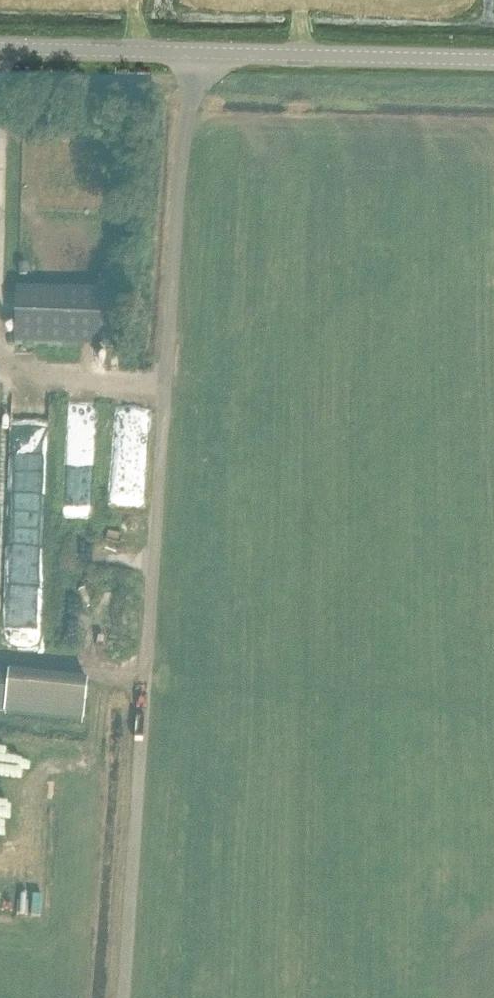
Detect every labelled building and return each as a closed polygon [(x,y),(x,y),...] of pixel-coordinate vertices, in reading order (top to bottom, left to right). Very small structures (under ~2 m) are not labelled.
[(111,348),(113,293),(16,290),(15,345),(111,348)] [(87,682),(7,674),(7,676),(0,675),(0,712),(83,721),(87,682)]
